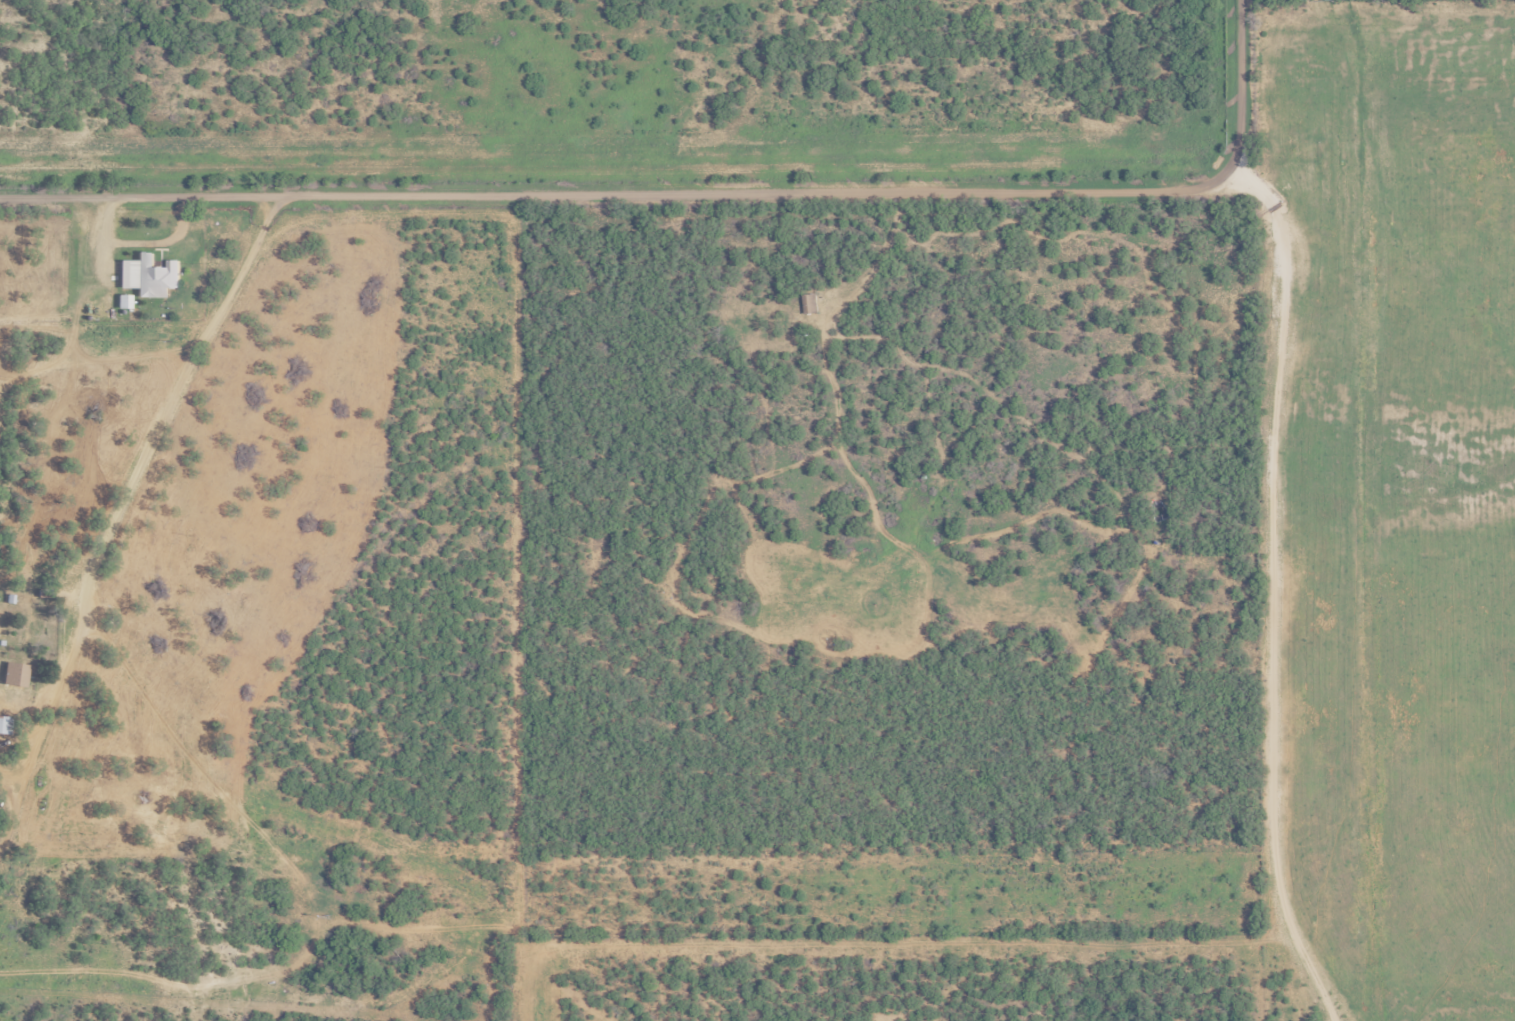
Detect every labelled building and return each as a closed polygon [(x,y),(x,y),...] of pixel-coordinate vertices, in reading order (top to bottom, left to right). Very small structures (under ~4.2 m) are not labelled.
[(121,260),(121,288),(139,288),(139,297),(171,298),(171,288),(180,288),(180,260),(168,260),(168,266),(156,266),(156,251),(139,251),(139,261),(121,260)] [(805,313),(819,312),(817,294),(803,295),(805,313)] [(0,716),(0,734),(12,734),(13,717),(0,716)]
